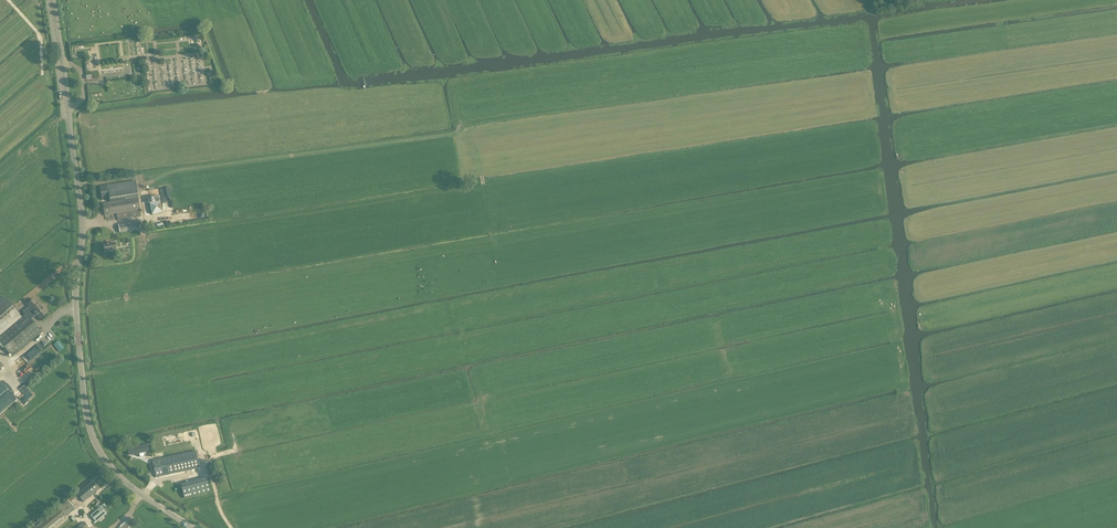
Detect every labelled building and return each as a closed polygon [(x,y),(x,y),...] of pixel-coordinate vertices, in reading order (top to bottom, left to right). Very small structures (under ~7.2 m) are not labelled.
[(141,217),(135,181),(100,187),(102,200),(109,199),(110,202),(103,203),(105,216),(117,214),(118,220),(141,217)] [(160,196),(147,198),(148,204),(150,204),(152,214),(162,212),(160,202),(161,202),(160,196)] [(120,233),(139,230),(138,222),(119,225),(120,233)] [(105,253),(117,251),(116,243),(104,245),(105,253)] [(31,320),(26,315),(25,314),(21,317),(13,307),(5,297),(0,301),(0,342),(13,357),(41,333),(31,320)] [(26,315),(38,304),(34,299),(28,304),(30,307),(23,312),(25,314),(26,315)] [(40,303),(38,304),(26,315),(31,320),(37,315),(40,319),(48,313),(40,303)] [(30,350),(35,356),(42,352),(36,345),(30,350)] [(0,383),(0,406),(14,394),(2,381),(0,383)] [(14,393),(23,404),(33,396),(24,385),(14,393)] [(129,455),(149,452),(148,445),(128,449),(129,455)] [(156,477),(199,468),(195,451),(153,460),(156,477)] [(183,498),(209,492),(206,477),(179,484),(183,498)] [(84,502),(99,489),(92,481),(77,494),(84,502)] [(98,509),(91,515),(96,522),(98,520),(103,516),(106,514),(103,510),(106,507),(104,504),(101,507),(98,504),(96,505),(98,509)]
